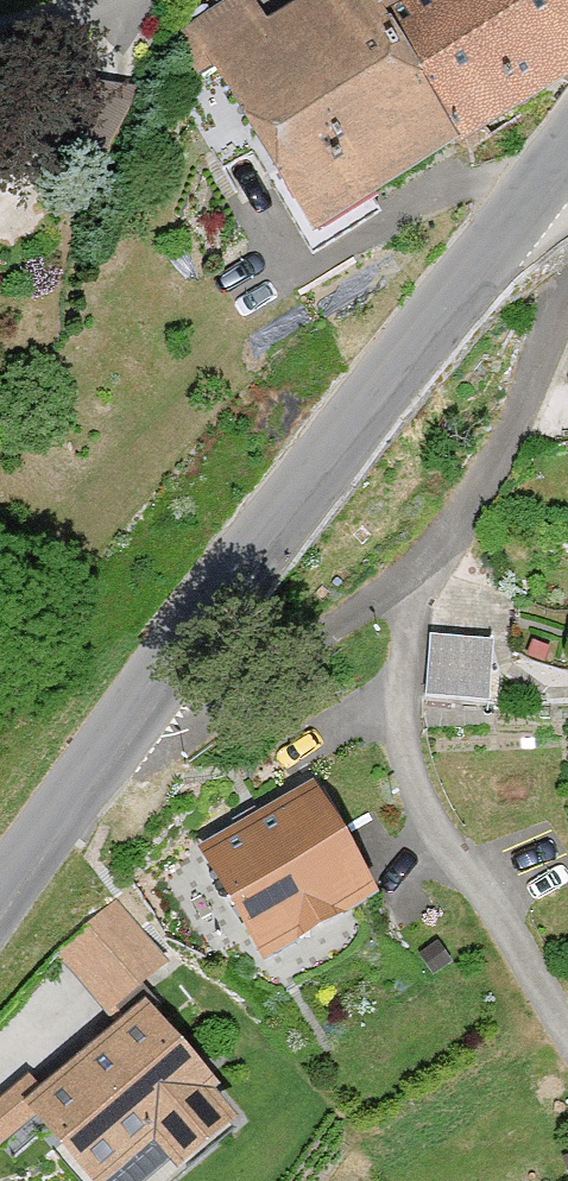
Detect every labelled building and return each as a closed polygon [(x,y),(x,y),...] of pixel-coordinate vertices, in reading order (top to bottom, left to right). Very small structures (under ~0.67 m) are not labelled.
[(413,0),(301,0),(267,21),(253,0),(222,0),(161,41),(189,82),(208,70),(307,236),(459,137),(400,12),(413,0)] [(400,12),(459,137),(567,70),(567,0),(413,0),(400,12)] [(425,699),(489,703),(490,638),(429,635),(425,699)] [(264,962),(377,896),(313,787),(200,853),(264,962)] [(131,892),(63,933),(104,1002),(173,961),(131,892)] [(145,994),(24,1099),(95,1180),(102,1180),(154,1136),(179,1164),(236,1115),(213,1089),(222,1082),(145,994)]
